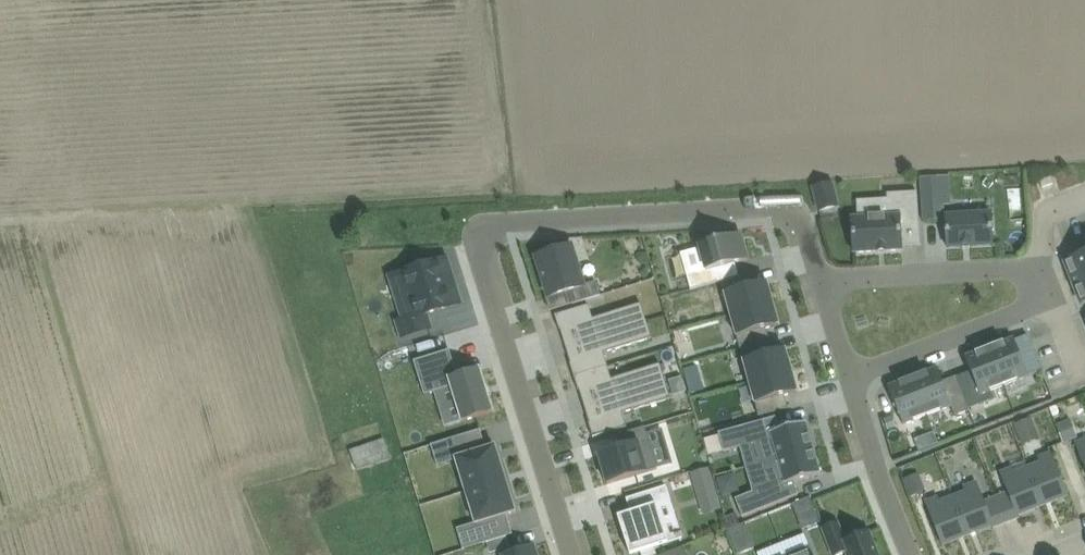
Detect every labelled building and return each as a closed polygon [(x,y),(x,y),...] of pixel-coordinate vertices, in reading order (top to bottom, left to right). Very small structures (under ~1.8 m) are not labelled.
[(941,219),(940,205),(938,178),(922,178),(924,220),(941,219)] [(834,182),(813,188),(820,213),(841,207),(834,182)] [(890,216),(858,218),(853,218),(855,253),(903,250),(903,248),(901,224),(920,223),(920,218),(918,194),(888,196),(889,202),(890,216)] [(994,245),(992,214),(946,216),(948,248),(994,245)] [(701,245),(707,270),(688,276),(691,289),(720,282),(716,269),(748,260),(741,234),(701,245)] [(574,305),(601,296),(597,282),(585,286),(572,246),(538,257),(551,298),(570,292),(574,305)] [(1065,261),(1072,278),(1072,279),(1075,288),(1076,287),(1082,305),(1084,304),(1084,253),(1065,261)] [(438,262),(406,272),(420,316),(399,323),(404,337),(431,328),(427,314),(451,306),(438,262)] [(730,316),(772,304),(766,283),(754,287),(750,274),(721,283),(730,316)] [(649,307),(660,304),(653,278),(642,281),(649,307)] [(564,339),(566,347),(647,322),(642,304),(593,319),(589,306),(556,316),(560,330),(561,330),(564,339)] [(730,316),(740,349),(769,341),(766,328),(778,325),(772,304),(730,316)] [(652,339),(647,322),(566,347),(569,355),(571,364),(570,364),(575,377),(608,367),(604,354),(652,339)] [(686,327),(671,331),(680,363),(694,359),(686,327)] [(990,349),(1004,386),(1028,377),(1014,340),(990,349)] [(773,353),(769,341),(740,349),(750,383),(792,371),(786,350),(773,353)] [(1004,386),(990,349),(966,358),(980,395),(1004,386)] [(463,422),(494,413),(481,371),(459,377),(451,351),(415,361),(425,395),(453,387),(463,422)] [(580,390),(585,407),(666,382),(660,365),(612,380),(608,367),(575,377),(579,390),(580,390)] [(687,379),(700,375),(697,366),(685,369),(687,379)] [(938,369),(914,378),(928,415),(951,406),(955,416),(970,411),(966,399),(957,377),(943,383),(938,369)] [(798,392),(792,371),(750,383),(760,416),(789,408),(785,395),(798,392)] [(686,390),(682,377),(670,381),(674,394),(686,390)] [(914,378),(890,388),(904,425),(928,415),(914,378)] [(671,399),(666,382),(585,407),(590,424),(589,424),(594,438),(627,428),(623,414),(671,399)] [(893,416),(885,419),(889,430),(897,427),(893,416)] [(777,417),(719,433),(724,452),(741,447),(758,443),(763,463),(814,449),(807,423),(781,430),(777,417)] [(1015,425),(1020,439),(1038,431),(1033,418),(1015,425)] [(1057,425),(1064,444),(1077,439),(1071,420),(1057,425)] [(642,428),(616,437),(620,449),(599,456),(608,485),(655,470),(642,428)] [(467,492),(506,479),(496,447),(487,450),(481,430),(450,440),(467,492)] [(934,433),(915,440),(920,451),(939,444),(934,433)] [(724,451),(720,435),(707,439),(711,454),(724,451)] [(384,440),(351,451),(357,471),(390,459),(384,440)] [(1084,466),(1084,440),(1077,443),(1084,466)] [(754,492),(736,499),(743,517),(799,495),(795,482),(821,475),(814,449),(763,463),(770,486),(754,492)] [(1043,463),(1030,469),(1044,506),(1069,496),(1061,476),(1051,453),(1040,457),(1043,463)] [(691,473),(695,487),(714,481),(710,468),(691,473)] [(1019,516),(1044,506),(1030,469),(1016,475),(1013,468),(1001,473),(1009,491),(996,496),(1007,523),(1020,518),(1019,516)] [(909,498),(911,497),(926,491),(919,473),(903,481),(909,498)] [(506,479),(467,492),(484,544),(489,542),(506,537),(514,534),(508,515),(517,512),(506,479)] [(984,502),(977,483),(964,487),(967,494),(953,499),(968,536),(993,526),(994,528),(1007,523),(996,496),(984,502)] [(619,517),(631,554),(634,554),(669,543),(658,507),(671,503),(666,487),(627,499),(632,513),(619,517)] [(968,536),(953,499),(941,503),(938,497),(926,501),(935,525),(943,546),(968,536)] [(799,514),(815,508),(810,498),(795,504),(799,514)] [(727,517),(730,528),(741,524),(737,514),(727,517)] [(825,528),(835,554),(841,554),(848,552),(849,554),(878,554),(868,532),(844,541),(837,523),(825,528)] [(729,530),(733,541),(748,534),(745,524),(729,530)] [(824,536),(812,541),(818,554),(832,554),(824,536)] [(506,537),(489,542),(493,551),(509,546),(506,537)] [(534,542),(501,552),(502,554),(538,554),(534,542)] [(664,554),(688,554),(684,547),(664,554)]
